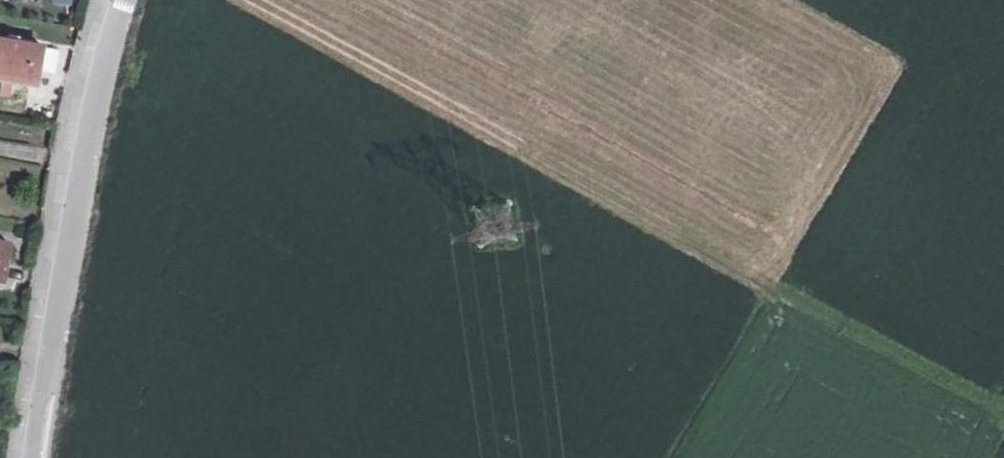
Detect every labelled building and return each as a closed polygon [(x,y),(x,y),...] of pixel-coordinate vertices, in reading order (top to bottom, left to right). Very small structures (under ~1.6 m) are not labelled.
[(3,76),(37,82),(42,48),(0,41),(0,76),(3,76)] [(3,280),(9,244),(0,243),(0,280),(3,280)]
